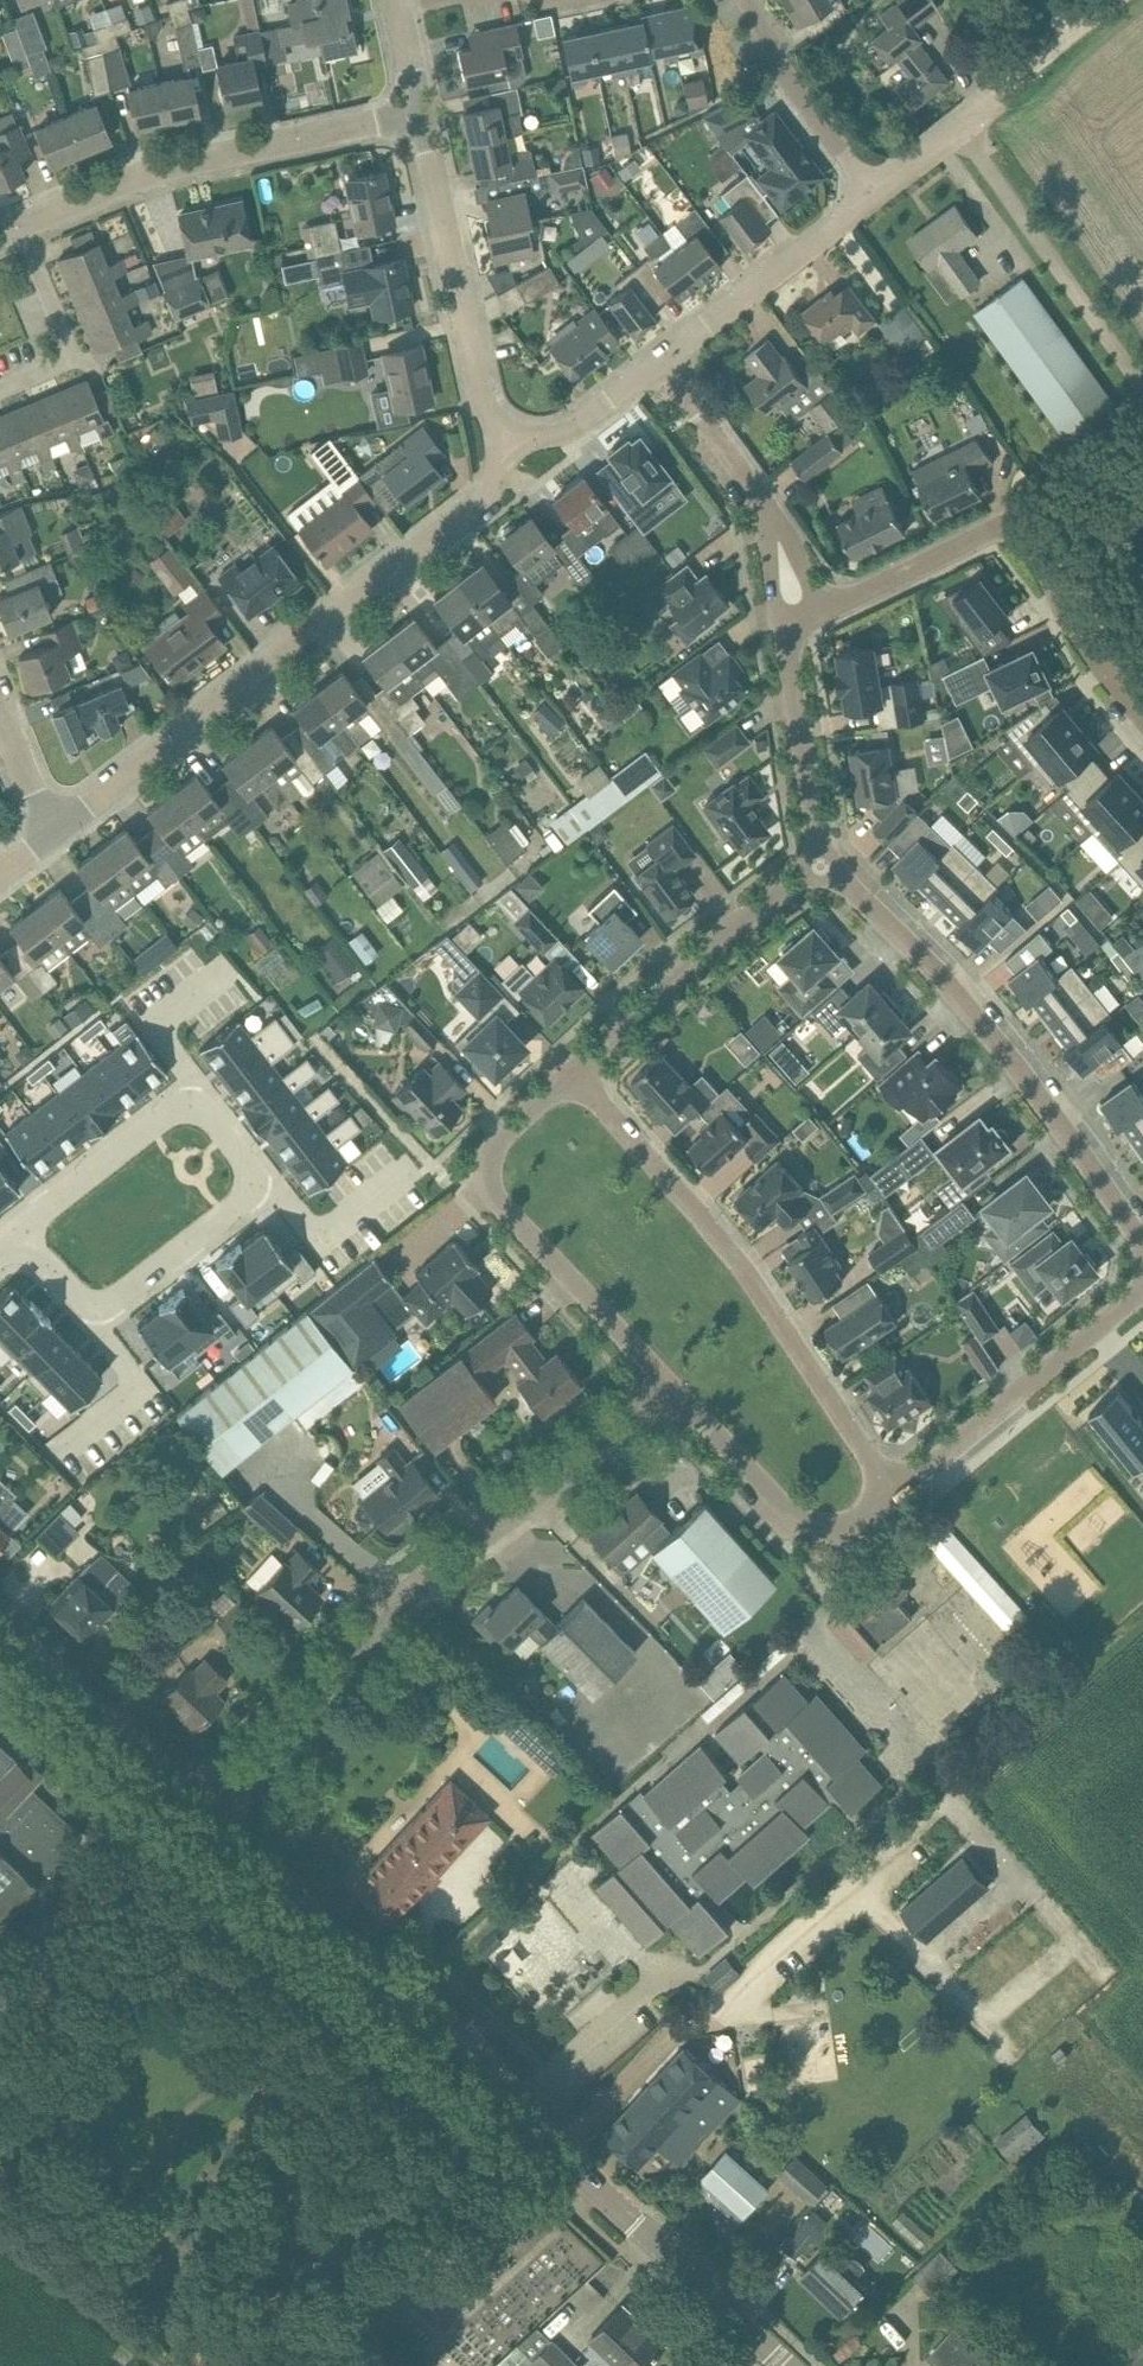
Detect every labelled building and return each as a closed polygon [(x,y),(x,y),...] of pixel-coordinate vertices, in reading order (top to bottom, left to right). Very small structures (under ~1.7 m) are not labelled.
[(166,3),(171,15),(187,9),(183,0),(173,0),(166,3)] [(287,4),(291,24),(300,22),(304,39),(319,36),(324,56),(356,49),(352,28),(347,29),(344,13),(348,12),(346,0),(306,0),(287,4)] [(782,1),(796,24),(809,17),(818,32),(848,11),(841,0),(784,0),(782,1)] [(933,0),(898,0),(899,0),(880,15),(888,26),(872,39),(889,62),(901,53),(908,62),(903,66),(911,76),(895,87),(912,108),(948,80),(917,40),(921,37),(913,27),(938,8),(933,0)] [(677,48),(688,46),(690,56),(705,53),(694,4),(668,10),(677,48)] [(13,17),(31,64),(46,59),(42,49),(47,47),(33,9),(13,17)] [(187,9),(171,15),(175,26),(191,20),(187,9)] [(643,20),(650,54),(662,52),(664,61),(678,58),(678,56),(677,48),(668,10),(642,16),(643,20)] [(552,13),(538,16),(542,32),(555,29),(552,13)] [(257,16),(245,18),(247,27),(258,25),(257,16)] [(126,19),(111,24),(115,35),(116,34),(130,30),(126,19)] [(175,26),(184,67),(200,64),(191,20),(175,26)] [(650,54),(643,20),(616,26),(626,75),(638,73),(636,62),(650,59),(650,54)] [(489,92),(517,86),(526,77),(522,54),(523,54),(516,23),(489,29),(492,43),(458,50),(465,83),(486,78),(489,92)] [(99,41),(115,35),(111,24),(95,30),(99,41)] [(613,77),(626,75),(616,26),(589,32),(597,71),(611,68),(613,77)] [(75,46),(87,42),(81,27),(70,31),(75,46)] [(281,27),(260,32),(266,62),(288,57),(281,27)] [(218,66),(226,104),(260,97),(253,65),(266,62),(260,32),(233,37),(239,62),(218,66)] [(583,74),(597,71),(589,32),(562,38),(573,86),(585,84),(583,74)] [(116,34),(115,35),(99,41),(115,89),(132,84),(116,34)] [(115,89),(99,41),(82,47),(97,95),(115,89)] [(46,59),(31,64),(36,77),(51,71),(46,59)] [(160,84),(167,120),(199,113),(191,77),(160,84)] [(689,106),(708,102),(703,77),(683,81),(689,106)] [(136,126),(167,120),(160,84),(128,91),(136,126)] [(522,113),(517,86),(489,92),(492,105),(462,112),(469,143),(506,135),(523,131),(519,113),(522,113)] [(755,113),(742,96),(703,116),(716,133),(755,113)] [(96,105),(66,117),(80,151),(110,138),(96,105)] [(18,125),(13,112),(0,117),(0,184),(23,174),(15,154),(30,148),(21,124),(18,125)] [(774,112),(755,127),(747,133),(773,168),(760,178),(781,206),(822,175),(774,112)] [(80,151),(66,117),(37,129),(51,163),(80,151)] [(627,132),(612,135),(614,147),(629,144),(627,132)] [(508,180),(536,174),(531,151),(510,155),(506,135),(469,143),(476,173),(505,167),(508,180)] [(536,174),(508,180),(497,183),(500,196),(486,199),(492,230),(531,221),(527,203),(537,201),(537,199),(548,188),(552,191),(553,194),(588,186),(583,165),(536,174)] [(370,175),(347,180),(357,230),(394,222),(393,221),(390,221),(387,205),(390,204),(383,172),(374,174),(374,173),(369,174),(370,175)] [(748,174),(722,193),(733,207),(720,217),(745,249),(771,228),(753,205),(765,196),(748,174)] [(249,242),(246,224),(240,201),(180,214),(189,255),(249,242)] [(977,234),(970,225),(956,206),(940,218),(942,220),(933,227),(931,225),(911,240),(931,267),(940,261),(964,293),(980,281),(956,249),(977,234)] [(674,250),(700,283),(722,266),(712,254),(724,245),(695,207),(675,223),(687,240),(674,250)] [(531,221),(492,230),(488,231),(494,259),(508,256),(511,270),(530,265),(544,257),(540,237),(543,218),(531,221)] [(312,243),(315,256),(341,250),(335,221),(335,219),(309,224),(309,225),(309,226),(309,227),(309,228),(311,238),(312,239),(312,243)] [(77,252),(97,243),(91,229),(71,238),(77,252)] [(636,268),(658,296),(670,287),(679,299),(700,283),(674,250),(661,233),(643,247),(651,257),(636,268)] [(58,259),(71,290),(111,273),(112,277),(128,271),(122,258),(107,265),(98,243),(58,259)] [(315,256),(312,243),(276,250),(278,264),(315,256)] [(587,245),(573,256),(581,266),(595,256),(587,245)] [(362,246),(315,256),(321,285),(343,281),(349,305),(373,300),(376,315),(412,308),(406,280),(403,281),(399,262),(402,261),(402,259),(367,267),(362,246)] [(549,266),(517,284),(526,301),(559,284),(549,266)] [(658,296),(636,268),(615,284),(621,292),(609,301),(634,334),(655,317),(646,305),(658,296)] [(71,290),(84,320),(123,304),(124,308),(139,302),(134,289),(119,295),(112,277),(111,273),(71,290)] [(1024,276),(1021,278),(975,311),(1068,439),(1117,403),(1024,276)] [(198,279),(181,286),(166,293),(176,317),(208,303),(198,279)] [(877,319),(850,284),(837,294),(833,289),(804,310),(827,340),(842,330),(843,332),(852,326),(858,334),(877,319)] [(147,319),(132,326),(124,308),(123,304),(84,320),(96,351),(135,335),(136,338),(152,332),(147,319)] [(620,339),(606,320),(596,308),(585,317),(586,319),(551,347),(575,379),(607,354),(605,351),(620,339)] [(761,374),(747,385),(766,410),(778,400),(782,406),(809,385),(786,355),(783,357),(769,338),(746,356),(761,374)] [(367,372),(361,342),(336,347),(342,377),(367,372)] [(420,346),(397,351),(384,354),(396,407),(432,400),(420,346)] [(318,350),(294,355),(298,375),(322,370),(324,380),(342,377),(336,347),(318,350)] [(895,359),(905,372),(919,361),(909,349),(895,359)] [(255,363),(235,367),(239,383),(259,378),(255,363)] [(87,380),(60,391),(76,430),(82,444),(83,445),(113,432),(107,417),(103,418),(87,380)] [(828,431),(853,411),(835,388),(809,408),(828,431)] [(82,444),(76,430),(60,391),(30,403),(46,443),(64,435),(70,449),(82,444)] [(188,402),(192,420),(216,414),(221,437),(240,433),(231,392),(188,402)] [(16,455),(34,448),(41,463),(53,457),(46,443),(30,403),(0,416),(0,417),(16,455)] [(16,455),(0,417),(0,462),(5,460),(11,475),(22,470),(16,455)] [(376,464),(405,503),(442,475),(432,462),(443,453),(423,427),(376,464)] [(844,451),(830,433),(829,432),(792,461),(807,480),(844,451)] [(677,481),(641,435),(632,441),(630,438),(610,453),(624,471),(622,473),(631,483),(633,482),(634,483),(619,495),(617,494),(616,494),(646,533),(647,532),(646,530),(662,518),(650,502),(677,481)] [(995,461),(980,443),(977,439),(912,471),(935,518),(982,495),(971,473),(995,461)] [(356,476),(372,463),(354,440),(338,453),(354,473),(356,476)] [(111,461),(116,474),(134,467),(129,454),(111,461)] [(53,457),(41,463),(44,471),(56,466),(53,457)] [(79,467),(76,476),(79,485),(94,478),(88,464),(79,467)] [(22,470),(11,475),(14,483),(26,478),(22,470)] [(346,492),(300,528),(323,560),(352,537),(355,541),(372,528),(360,512),(375,500),(356,476),(354,473),(339,484),(346,492)] [(620,524),(598,495),(583,476),(554,499),(576,527),(591,516),(605,535),(620,524)] [(890,498),(838,522),(855,557),(906,532),(890,498)] [(165,534),(185,519),(173,502),(153,516),(165,534)] [(16,506),(0,512),(0,565),(36,550),(18,505),(16,506)] [(501,540),(523,569),(533,582),(561,560),(578,582),(592,572),(561,533),(550,542),(531,517),(517,527),(516,525),(510,525),(503,530),(502,535),(504,538),(501,540)] [(638,527),(610,549),(627,571),(656,549),(638,527)] [(149,562),(174,594),(196,577),(170,545),(149,562)] [(302,582),(287,563),(273,545),(238,572),(233,566),(219,576),(248,614),(296,578),(300,583),(302,582)] [(678,545),(665,555),(673,565),(686,555),(678,545)] [(26,570),(3,579),(9,593),(0,596),(0,608),(9,631),(49,615),(43,599),(60,593),(48,562),(26,570)] [(482,562),(458,580),(499,633),(515,621),(508,612),(515,607),(482,562)] [(698,580),(687,565),(649,594),(663,612),(670,606),(678,616),(671,622),(686,642),(716,618),(713,615),(729,603),(706,573),(698,580)] [(983,655),(984,656),(1012,642),(998,623),(1010,615),(981,577),(955,597),(965,611),(956,618),(983,655)] [(474,648),(461,658),(480,682),(493,672),(482,657),(488,652),(483,646),(499,633),(458,580),(435,598),(474,648)] [(140,637),(147,647),(174,681),(224,643),(210,625),(224,614),(204,589),(184,605),(191,613),(183,619),(175,609),(140,637)] [(85,599),(90,612),(107,605),(102,592),(85,599)] [(530,602),(517,612),(537,638),(550,628),(530,602)] [(459,698),(480,682),(461,658),(450,642),(439,650),(413,616),(388,636),(422,679),(436,668),(459,698)] [(46,646),(19,656),(32,687),(51,679),(54,685),(77,676),(67,653),(80,648),(69,621),(41,633),(46,646)] [(597,631),(572,649),(585,666),(610,649),(597,631)] [(408,734),(425,721),(415,707),(419,705),(411,694),(425,683),(422,679),(388,636),(363,655),(386,685),(376,693),(408,734)] [(881,685),(874,647),(839,653),(842,671),(838,672),(841,691),(845,690),(848,709),(893,701),(897,725),(926,720),(919,679),(881,685)] [(996,682),(1006,703),(1051,681),(1035,647),(985,671),(979,658),(984,656),(983,655),(952,670),(944,674),(945,675),(947,674),(959,700),(996,682)] [(700,653),(674,673),(685,687),(681,690),(690,702),(675,715),(690,734),(746,692),(732,674),(741,668),(729,653),(711,667),(700,653)] [(945,656),(931,663),(934,679),(943,674),(944,674),(952,670),(945,656)] [(342,671),(318,690),(360,746),(361,745),(360,744),(381,727),(448,815),(462,805),(449,788),(413,741),(408,734),(376,693),(363,676),(352,684),(342,671)] [(128,704),(120,685),(75,704),(53,713),(67,746),(87,737),(81,724),(94,719),(100,731),(106,733),(119,722),(114,710),(128,704)] [(303,722),(292,730),(325,773),(337,764),(335,762),(347,752),(349,755),(360,746),(318,690),(293,709),(303,722)] [(549,732),(562,720),(543,700),(531,712),(549,732)] [(1047,701),(1005,728),(1035,764),(1080,726),(1063,706),(1056,712),(1047,701)] [(959,714),(940,722),(944,732),(927,739),(936,760),(972,745),(959,714)] [(325,773),(292,730),(282,738),(272,725),(247,744),(290,801),(302,792),(303,793),(309,793),(314,790),(314,784),(313,782),(325,773)] [(736,725),(717,740),(716,738),(702,748),(717,768),(731,758),(729,756),(748,741),(736,725)] [(1080,726),(1035,764),(1053,784),(1061,777),(1070,788),(1071,789),(1100,764),(1090,753),(1097,746),(1080,726)] [(232,776),(222,784),(254,826),(268,815),(250,792),(260,785),(279,810),(290,801),(247,744),(222,763),(232,776)] [(889,745),(874,747),(851,751),(860,803),(872,801),(874,810),(883,819),(874,828),(889,843),(919,812),(903,797),(901,800),(897,796),(889,745)] [(646,750),(607,778),(625,802),(649,784),(663,773),(646,750)] [(1070,788),(1062,795),(1094,831),(1137,791),(1120,772),(1113,778),(1100,764),(1071,789),(1070,788)] [(665,772),(663,773),(649,784),(661,801),(677,789),(665,772)] [(197,774),(172,793),(197,825),(220,806),(225,813),(223,815),(240,837),(254,826),(222,784),(211,792),(197,774)] [(758,811),(752,802),(762,795),(748,776),(734,786),(733,784),(704,806),(726,835),(730,832),(743,850),(768,831),(755,813),(758,811)] [(625,802),(607,778),(587,794),(570,807),(587,830),(597,823),(600,821),(625,802)] [(979,800),(969,789),(959,800),(969,810),(979,800)] [(1094,831),(1122,861),(1142,841),(1142,797),(1137,791),(1094,831)] [(157,825),(147,833),(180,876),(194,865),(186,854),(207,838),(197,825),(172,793),(147,812),(157,825)] [(568,845),(587,830),(570,807),(550,822),(568,845)] [(915,885),(952,845),(919,812),(889,843),(903,856),(894,865),(915,885)] [(1001,821),(1016,835),(1031,822),(1024,813),(1011,813),(1001,821)] [(499,820),(482,835),(506,861),(523,846),(499,820)] [(606,831),(599,822),(597,823),(587,830),(596,842),(605,836),(606,831)] [(695,854),(681,835),(673,825),(647,845),(656,858),(636,874),(667,915),(694,895),(674,869),(695,854)] [(998,844),(1004,837),(994,827),(987,834),(998,844)] [(126,828),(102,847),(136,892),(157,876),(166,887),(180,876),(147,833),(136,841),(126,828)] [(1029,828),(1021,836),(1030,844),(1037,835),(1029,828)] [(1079,843),(1106,867),(1116,856),(1089,832),(1079,843)] [(383,849),(410,884),(413,888),(429,876),(400,837),(383,849)] [(1015,847),(1004,837),(998,844),(1008,854),(1015,847)] [(1122,861),(1142,884),(1142,841),(1122,861)] [(954,843),(952,845),(918,882),(939,903),(977,865),(954,843)] [(379,851),(352,872),(377,904),(403,884),(402,881),(407,887),(410,884),(383,849),(380,845),(377,848),(379,851)] [(91,885),(80,893),(113,936),(127,924),(115,909),(136,892),(102,847),(77,866),(91,885)] [(999,887),(977,865),(939,903),(961,924),(994,893),(999,887)] [(642,938),(635,930),(625,920),(636,909),(614,885),(588,909),(600,922),(585,935),(612,965),(642,938)] [(557,936),(510,887),(495,899),(543,950),(557,936)] [(60,888),(35,907),(69,952),(91,935),(100,946),(113,936),(80,893),(70,901),(60,888)] [(1063,899),(1054,888),(1047,894),(1056,905),(1063,899)] [(1014,912),(994,893),(961,924),(958,928),(979,948),(989,938),(1001,951),(1028,928),(1013,913),(1014,912)] [(1042,903),(1032,911),(1039,919),(1049,910),(1042,903)] [(1069,906),(1062,912),(1071,923),(1079,917),(1069,906)] [(69,952),(35,907),(10,926),(20,939),(10,947),(44,991),(58,980),(48,968),(69,952)] [(1071,923),(1066,928),(1077,942),(1090,931),(1079,917),(1071,923)] [(818,929),(815,926),(795,943),(793,940),(781,950),(783,954),(781,956),(796,974),(781,987),(804,1013),(837,984),(824,969),(840,955),(828,940),(831,938),(821,926),(818,929)] [(362,930),(349,940),(366,963),(379,953),(362,930)] [(1010,979),(1028,1002),(1032,999),(1058,977),(1042,956),(1053,946),(1041,930),(1006,960),(1019,973),(1010,979)] [(447,934),(434,945),(453,965),(452,984),(458,990),(456,993),(476,1014),(478,1016),(480,1018),(455,1042),(461,1048),(470,1059),(475,1055),(494,1075),(519,1051),(515,1046),(522,1040),(503,1020),(489,1006),(502,993),(503,993),(488,977),(480,969),(447,934)] [(314,955),(341,980),(357,963),(331,937),(314,955)] [(155,963),(159,960),(148,946),(134,957),(145,971),(155,964),(155,963)] [(12,975),(32,1000),(44,991),(10,947),(0,955),(0,985),(12,975)] [(1121,967),(1128,961),(1119,950),(1112,956),(1121,967)] [(583,988),(567,971),(555,958),(536,976),(522,960),(502,979),(518,996),(522,992),(549,1020),(583,988)] [(1137,973),(1128,961),(1121,967),(1129,979),(1137,973)] [(1058,977),(1032,999),(1051,1023),(1093,990),(1073,965),(1058,977)] [(403,1024),(402,1025),(425,1050),(438,1038),(385,981),(356,1003),(368,1016),(369,1015),(374,1016),(372,1024),(397,1031),(399,1023),(403,1024)] [(861,1032),(895,1001),(885,990),(881,994),(870,981),(852,997),(842,985),(813,1010),(834,1034),(851,1020),(861,1032)] [(1093,990),(1051,1023),(1070,1047),(1112,1015),(1093,990)] [(906,1013),(895,1001),(861,1032),(871,1043),(859,1055),(879,1079),(908,1054),(898,1042),(912,1029),(901,1017),(906,1013)] [(285,1012),(277,1018),(285,1028),(293,1022),(285,1012)] [(199,1048),(222,1077),(285,1028),(277,1018),(275,1015),(250,1034),(238,1018),(199,1048)] [(100,1016),(89,1025),(95,1033),(106,1024),(100,1016)] [(1105,1020),(1066,1050),(1084,1073),(1092,1067),(1102,1080),(1134,1056),(1105,1020)] [(754,1037),(764,1048),(782,1032),(772,1021),(754,1037)] [(285,1028),(294,1040),(302,1034),(293,1022),(285,1028)] [(328,1024),(321,1030),(327,1038),(335,1031),(328,1024)] [(89,1025),(78,1034),(84,1042),(95,1033),(89,1025)] [(294,1040),(285,1028),(222,1077),(243,1104),(243,1105),(244,1106),(307,1057),(306,1056),(281,1075),(271,1061),(296,1042),(294,1040)] [(136,1031),(109,1051),(141,1093),(168,1072),(136,1031)] [(784,1040),(771,1051),(793,1076),(806,1064),(784,1040)] [(752,1043),(739,1054),(747,1063),(760,1051),(752,1043)] [(109,1051),(83,1071),(115,1113),(141,1093),(109,1051)] [(929,1062),(925,1057),(920,1051),(881,1085),(900,1107),(908,1100),(924,1118),(931,1112),(933,1114),(958,1092),(956,1090),(963,1084),(937,1055),(929,1062)] [(632,1081),(645,1095),(642,1098),(663,1121),(682,1104),(694,1117),(721,1092),(704,1073),(691,1084),(663,1053),(632,1081)] [(49,1057),(38,1066),(44,1074),(55,1065),(49,1057)] [(317,1070),(307,1057),(244,1106),(243,1105),(243,1104),(240,1106),(264,1136),(266,1135),(265,1134),(329,1085),(328,1084),(314,1095),(303,1103),(293,1089),(303,1081),(317,1070)] [(465,1087),(449,1070),(441,1062),(428,1073),(422,1067),(393,1095),(414,1117),(417,1113),(435,1132),(461,1108),(453,1099),(465,1087)] [(38,1066),(27,1075),(33,1082),(44,1074),(38,1066)] [(83,1071),(57,1091),(89,1133),(91,1135),(117,1115),(115,1113),(83,1071)] [(1119,1127),(1142,1108),(1142,1094),(1134,1081),(1102,1103),(1119,1127)] [(339,1098),(329,1085),(265,1134),(266,1135),(287,1162),(350,1113),(350,1112),(325,1131),(315,1118),(339,1098)] [(57,1091),(32,1111),(64,1153),(89,1133),(57,1091)] [(724,1109),(718,1113),(701,1129),(704,1133),(690,1146),(712,1171),(742,1143),(758,1161),(783,1138),(757,1110),(739,1126),(724,1109)] [(1122,1124),(1140,1149),(1142,1147),(1142,1109),(1122,1124)] [(32,1111),(5,1132),(37,1174),(64,1153),(32,1111)] [(287,1162),(310,1191),(348,1161),(347,1160),(336,1146),(350,1135),(361,1127),(350,1113),(287,1162)] [(990,1128),(981,1116),(939,1148),(958,1173),(940,1187),(951,1202),(989,1174),(983,1166),(1009,1145),(1006,1141),(1008,1137),(1008,1133),(1005,1129),(1001,1128),(997,1129),(993,1125),(990,1128)] [(921,1136),(895,1155),(872,1172),(887,1193),(936,1156),(921,1136)] [(8,1148),(0,1137),(0,1155),(8,1148)] [(737,1198),(755,1218),(762,1226),(776,1213),(787,1226),(812,1203),(801,1191),(804,1188),(779,1160),(737,1198)] [(20,1187),(0,1162),(0,1202),(20,1187)] [(821,1195),(833,1213),(834,1212),(878,1183),(867,1169),(859,1176),(857,1172),(821,1195)] [(1027,1174),(986,1205),(1001,1224),(989,1233),(1007,1255),(1046,1225),(1037,1214),(1051,1204),(1027,1174)] [(943,1242),(976,1216),(963,1199),(929,1225),(943,1242)] [(834,1212),(833,1213),(799,1235),(808,1247),(789,1260),(799,1275),(797,1276),(803,1285),(805,1284),(815,1299),(844,1279),(836,1268),(841,1265),(820,1233),(839,1220),(834,1212)] [(242,1243),(241,1244),(270,1282),(292,1265),(303,1280),(317,1269),(299,1247),(288,1256),(264,1226),(242,1243)] [(869,1252),(882,1271),(918,1246),(905,1227),(869,1252)] [(1084,1254),(1073,1238),(1065,1244),(1054,1231),(1013,1262),(1035,1292),(1053,1278),(1065,1294),(1072,1289),(1074,1291),(1092,1278),(1090,1276),(1097,1270),(1094,1267),(1097,1265),(1087,1252),(1084,1254)] [(421,1280),(404,1296),(403,1297),(426,1324),(453,1300),(466,1314),(493,1289),(475,1269),(478,1266),(454,1239),(415,1275),(421,1280)] [(240,1241),(216,1260),(240,1292),(229,1301),(246,1324),(260,1313),(248,1299),(270,1282),(241,1244),(242,1243),(240,1241)] [(374,1256),(307,1309),(354,1365),(397,1331),(371,1299),(394,1281),(374,1256)] [(826,1328),(845,1357),(862,1346),(865,1349),(877,1342),(874,1338),(897,1322),(869,1280),(856,1289),(865,1303),(826,1328)] [(0,1292),(0,1330),(30,1300),(11,1281),(0,1292)] [(183,1285),(158,1304),(160,1307),(161,1306),(190,1343),(212,1326),(224,1341),(237,1331),(219,1308),(208,1317),(183,1285)] [(999,1329),(973,1289),(957,1299),(983,1339),(999,1329)] [(0,1330),(0,1333),(17,1349),(48,1319),(50,1317),(32,1298),(30,1300),(0,1330)] [(160,1307),(138,1324),(161,1354),(149,1363),(167,1386),(180,1375),(168,1360),(190,1343),(161,1306),(160,1307)] [(307,1309),(175,1414),(221,1471),(293,1414),(353,1366),(354,1365),(307,1309)] [(534,1336),(516,1312),(399,1402),(433,1447),(495,1399),(479,1378),(505,1358),(520,1378),(516,1381),(541,1413),(581,1382),(556,1350),(545,1359),(530,1339),(534,1336)] [(48,1319),(17,1349),(34,1368),(66,1337),(48,1319)] [(962,1343),(973,1358),(986,1348),(976,1333),(962,1343)] [(66,1337),(34,1368),(52,1386),(84,1355),(66,1337)] [(247,1354),(254,1348),(249,1340),(241,1346),(247,1354)] [(878,1403),(876,1404),(890,1425),(908,1413),(911,1416),(932,1402),(910,1367),(907,1369),(896,1353),(866,1372),(877,1389),(872,1393),(878,1403)] [(84,1355),(52,1386),(71,1405),(103,1374),(84,1355)] [(353,1366),(293,1414),(307,1430),(366,1382),(353,1366)] [(1142,1467),(1142,1418),(1123,1394),(1100,1414),(1142,1467)] [(16,1402),(9,1408),(19,1419),(26,1412),(16,1402)] [(26,1412),(19,1419),(29,1429),(36,1422),(26,1412)] [(393,1448),(378,1459),(392,1475),(363,1498),(386,1527),(404,1512),(408,1517),(438,1493),(411,1459),(406,1464),(393,1448)] [(637,1492),(590,1535),(620,1568),(630,1568),(651,1549),(652,1549),(671,1531),(660,1519),(661,1518),(637,1492)] [(281,1542),(296,1524),(261,1493),(244,1509),(281,1542)] [(7,1536),(29,1512),(12,1497),(8,1503),(0,1496),(0,1544),(7,1536)] [(54,1554),(76,1534),(70,1528),(83,1517),(69,1501),(34,1533),(54,1554)] [(652,1549),(651,1549),(722,1628),(775,1580),(704,1502),(671,1531),(652,1549)] [(943,1519),(924,1538),(1015,1636),(1035,1618),(943,1519)] [(199,1547),(199,1551),(200,1553),(203,1556),(208,1556),(211,1554),(215,1549),(217,1547),(217,1542),(215,1539),(212,1537),(208,1537),(205,1539),(203,1541),(200,1544),(199,1547)] [(319,1570),(298,1551),(287,1563),(285,1561),(254,1594),(277,1615),(280,1611),(294,1624),(321,1595),(308,1582),(319,1570)] [(49,1605),(84,1637),(124,1594),(89,1562),(79,1573),(78,1573),(49,1605)] [(220,1587),(196,1566),(184,1579),(207,1601),(220,1587)] [(901,1587),(888,1571),(851,1604),(854,1607),(848,1613),(844,1608),(827,1622),(861,1660),(884,1640),(885,1641),(913,1617),(893,1595),(901,1587)] [(489,1603),(472,1620),(490,1638),(497,1630),(512,1645),(527,1629),(592,1695),(636,1652),(583,1598),(556,1625),(517,1585),(494,1608),(489,1603)] [(240,1599),(219,1620),(235,1637),(257,1616),(240,1599)] [(715,1697),(747,1668),(733,1652),(701,1681),(715,1697)] [(205,1659),(192,1672),(189,1669),(163,1696),(197,1728),(222,1701),(213,1692),(226,1678),(205,1659)] [(642,1789),(593,1832),(622,1865),(614,1872),(613,1871),(595,1887),(646,1945),(664,1929),(663,1929),(672,1921),(701,1954),(730,1928),(710,1905),(746,1874),(754,1883),(811,1834),(802,1824),(838,1793),(853,1810),(883,1784),(858,1756),(867,1749),(817,1692),(809,1700),(784,1672),(716,1732),(740,1761),(760,1743),(767,1751),(739,1777),(742,1780),(732,1789),(723,1779),(730,1774),(702,1742),(645,1793),(642,1789)] [(543,1704),(534,1695),(517,1694),(535,1712),(543,1704)] [(22,1897),(36,1910),(68,1876),(54,1863),(82,1833),(31,1786),(38,1779),(0,1743),(0,1921),(22,1897)] [(450,1780),(368,1869),(352,1887),(391,1922),(489,1815),(450,1780)] [(965,1854),(902,1911),(928,1941),(992,1885),(965,1854)] [(725,1957),(705,1975),(719,1991),(739,1973),(725,1957)] [(640,2095),(605,2133),(639,2165),(658,2145),(680,2165),(702,2141),(700,2138),(704,2134),(706,2137),(725,2116),(742,2098),(717,2076),(685,2046),(668,2065),(640,2095)] [(1010,2161),(1043,2135),(1025,2113),(993,2139),(1010,2161)] [(727,2148),(701,2178),(744,2217),(770,2187),(727,2148)] [(809,2203),(828,2183),(794,2152),(776,2173),(809,2203)] [(825,2195),(813,2207),(831,2223),(842,2210),(825,2195)] [(821,2230),(807,2217),(781,2245),(795,2258),(821,2230)] [(825,2250),(817,2259),(801,2276),(841,2314),(866,2288),(825,2250)] [(958,2269),(942,2250),(914,2277),(930,2294),(958,2269)] [(608,2321),(589,2342),(614,2365),(644,2365),(666,2343),(625,2304),(608,2321)] [(994,2365),(955,2329),(939,2347),(947,2355),(939,2364),(941,2365),(994,2365)] [(841,2360),(863,2342),(856,2333),(834,2351),(841,2360)] [(551,2338),(531,2358),(518,2345),(496,2365),(580,2365),(551,2338)] [(1130,2365),(1142,2365),(1142,2354),(1130,2365)]
